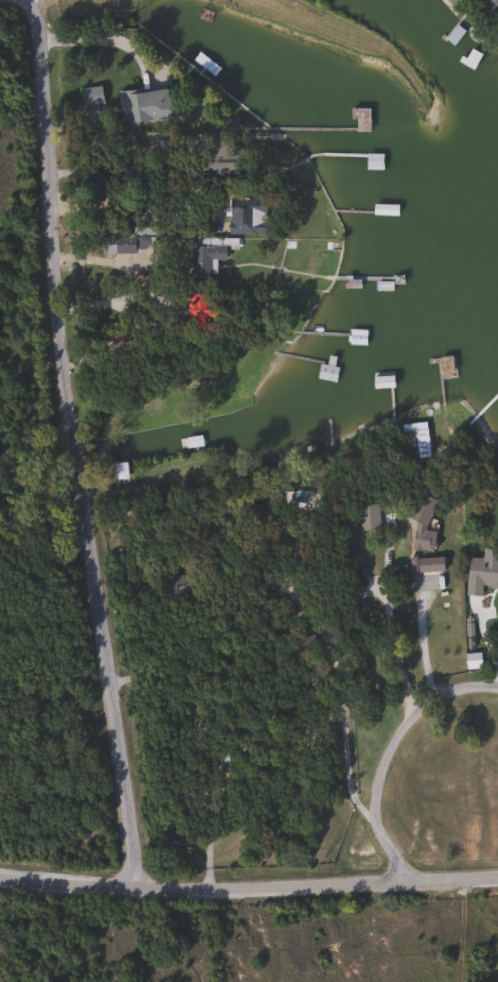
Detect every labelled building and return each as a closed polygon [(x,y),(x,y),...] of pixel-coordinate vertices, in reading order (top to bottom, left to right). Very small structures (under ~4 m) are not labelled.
[(81,88),(101,88),(101,105),(81,105),(81,88)] [(173,98),(176,119),(121,126),(117,94),(165,88),(167,99),(173,98)] [(368,109),(368,132),(353,132),(353,109),(368,109)] [(232,143),(233,181),(199,182),(198,152),(212,152),(212,143),(232,143)] [(365,169),(365,154),(381,154),(381,169),(365,169)] [(227,234),(227,212),(262,212),(262,234),(227,234)] [(114,237),(132,237),(132,252),(114,252),(114,237)] [(189,280),(189,246),(225,246),(225,260),(208,260),(208,280),(189,280)] [(365,330),(365,344),(348,344),(348,330),(365,330)] [(332,357),(336,378),(320,381),(317,365),(328,363),(327,358),(332,357)] [(414,453),(404,455),(400,425),(424,421),(429,457),(415,459),(414,453)] [(114,462),(125,462),(125,477),(115,477),(114,462)] [(358,504),(378,504),(378,529),(358,529),(358,504)] [(411,548),(415,521),(408,520),(410,504),(429,507),(426,530),(433,531),(431,551),(411,548)] [(442,571),(417,571),(417,583),(409,583),(408,554),(416,553),(416,558),(442,557),(442,571)] [(468,558),(497,559),(497,590),(467,589),(468,558)]
